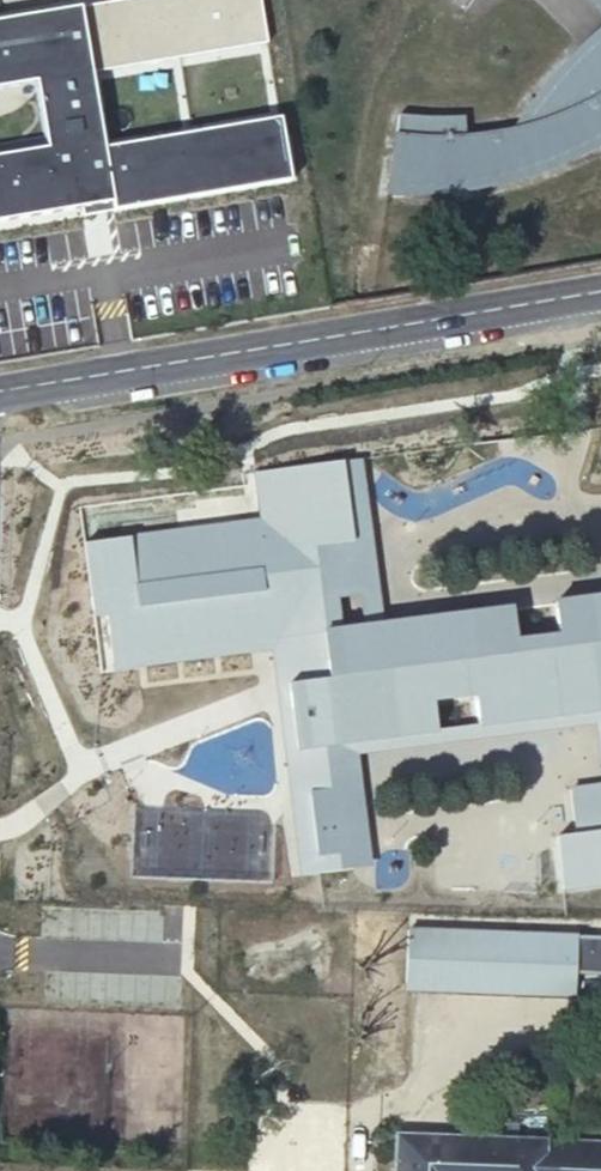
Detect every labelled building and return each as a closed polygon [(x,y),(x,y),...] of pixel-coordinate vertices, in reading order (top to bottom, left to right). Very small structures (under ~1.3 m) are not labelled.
[(81,208),(111,203),(112,211),(289,182),(279,120),(102,148),(90,72),(267,44),(260,0),(126,0),(0,21),(0,88),(36,82),(47,150),(0,158),(0,222),(81,208)] [(600,25),(590,32),(564,56),(557,68),(537,91),(517,123),(493,129),(463,131),(462,117),(394,117),(390,143),(401,144),(399,155),(389,153),(385,191),(407,191),(421,190),(446,188),(458,186),(459,194),(498,185),(537,169),(541,167),(594,138),(600,134),(600,0),(581,0),(600,25)] [(401,144),(390,143),(389,153),(399,155),(401,144)] [(111,203),(81,208),(82,216),(112,211),(111,203)] [(555,602),(560,634),(517,640),(513,607),(386,624),(364,457),(248,472),(249,485),(253,517),(84,539),(94,619),(105,618),(112,674),(273,653),(302,871),(318,869),(374,862),(360,756),(598,725),(600,750),(600,596),(555,602)] [(573,793),(580,838),(561,840),(568,891),(600,887),(600,789),(573,793)] [(403,991),(574,999),(575,973),(600,975),(600,937),(406,928),(403,991)] [(397,1135),(395,1170),(600,1170),(600,1141),(550,1139),(397,1135)]
